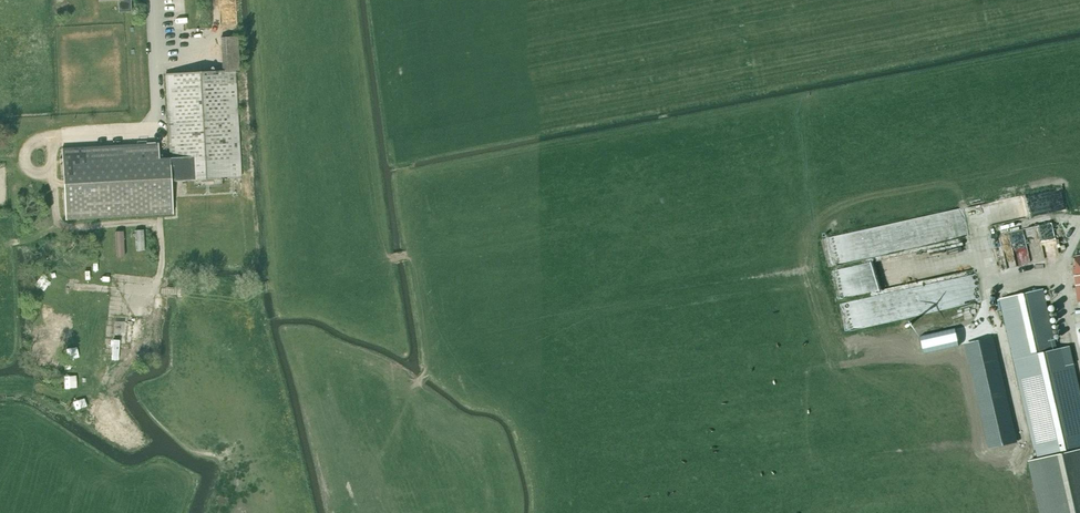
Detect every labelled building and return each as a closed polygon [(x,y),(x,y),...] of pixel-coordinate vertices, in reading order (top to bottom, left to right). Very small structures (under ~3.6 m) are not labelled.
[(131,0),(118,0),(119,12),(131,11),(131,0)] [(241,177),(235,70),(239,70),(238,36),(221,37),(223,71),(166,73),(170,157),(159,158),(158,142),(62,147),(66,219),(173,213),(171,181),(177,181),(241,177)] [(1054,220),(1009,228),(1011,238),(999,240),(1002,259),(1006,258),(1007,264),(1032,259),(1029,242),(1042,240),(1044,253),(1059,251),(1054,220)] [(147,250),(146,227),(137,227),(138,250),(147,250)] [(46,289),(53,279),(43,272),(37,282),(46,289)] [(1029,461),(1041,512),(1079,512),(1079,391),(1070,347),(1057,349),(1043,289),(1001,299),(1038,459),(1029,461)] [(130,347),(132,330),(137,331),(137,324),(132,324),(132,321),(124,320),(122,347),(130,347)] [(72,323),(71,339),(82,340),(83,323),(72,323)] [(121,359),(122,337),(114,337),(113,359),(121,359)] [(45,340),(44,351),(58,352),(59,341),(45,340)]
